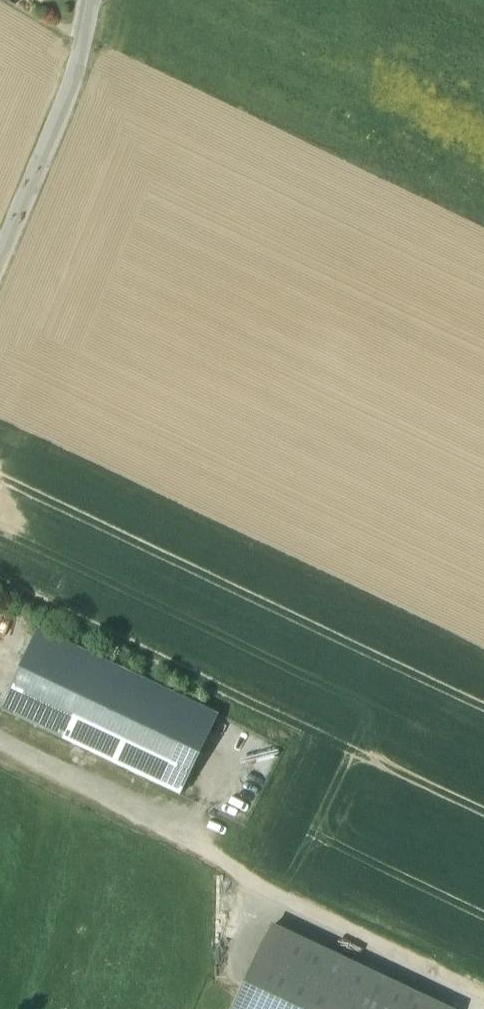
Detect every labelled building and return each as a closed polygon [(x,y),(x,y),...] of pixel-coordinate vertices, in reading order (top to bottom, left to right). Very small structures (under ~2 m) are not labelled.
[(37,630),(0,708),(0,710),(108,761),(146,682),(37,630)] [(146,682),(108,761),(180,796),(219,716),(146,682)] [(270,927),(232,1008),(449,1008),(270,927)]
